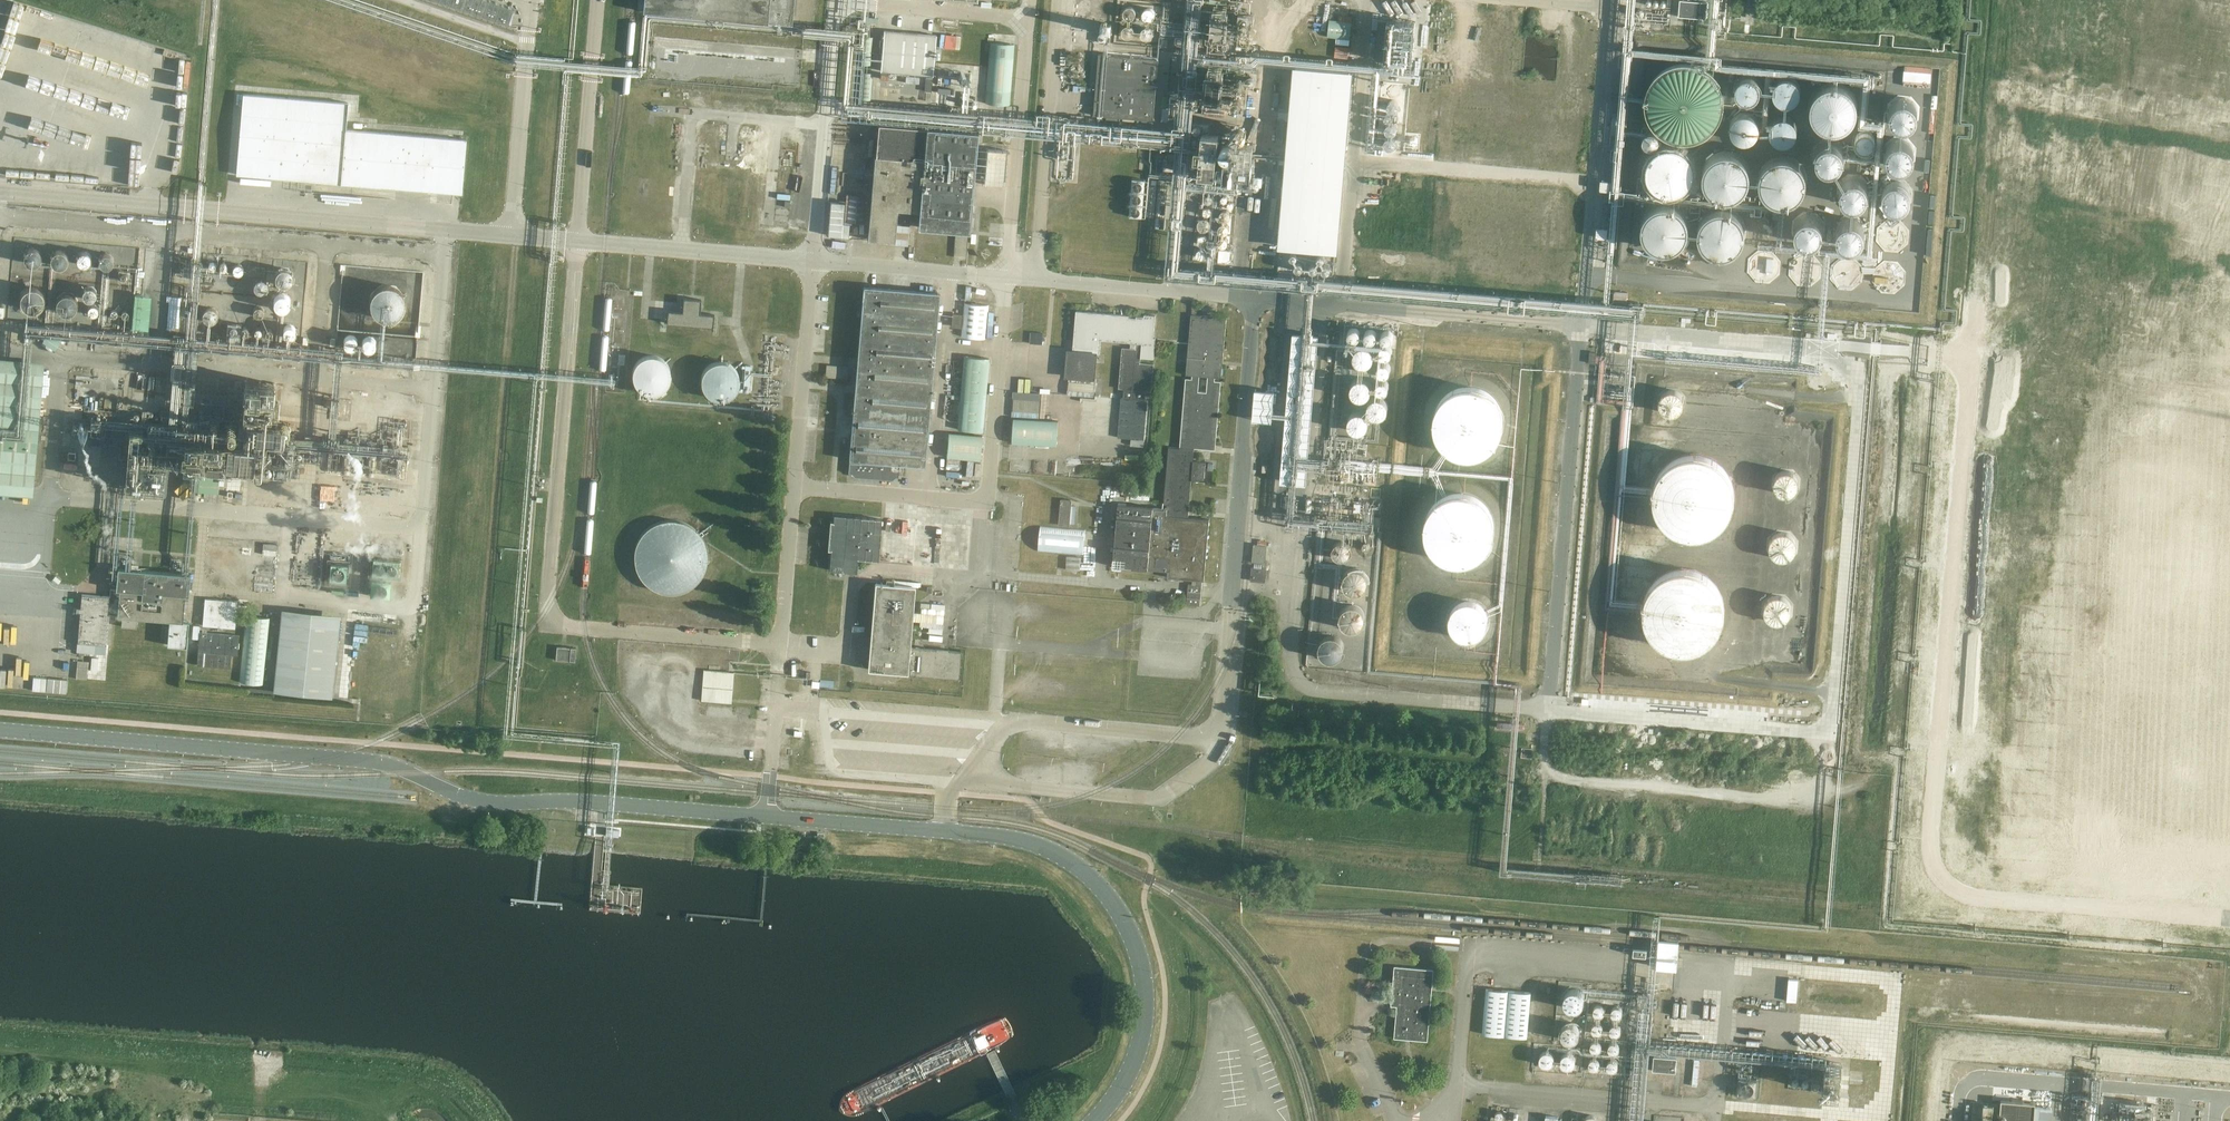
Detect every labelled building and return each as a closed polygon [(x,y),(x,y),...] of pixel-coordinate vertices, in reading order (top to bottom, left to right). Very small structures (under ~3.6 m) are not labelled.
[(12,18),(38,26),(44,8),(18,0),(12,18)] [(509,26),(514,11),(483,0),(434,0),(509,26)] [(644,14),(787,26),(789,0),(645,0),(644,14)] [(1326,14),(1326,9),(1339,10),(1339,0),(1329,0),(1328,1),(1321,1),(1320,14),(1326,14)] [(1362,12),(1364,1),(1360,0),(1344,0),(1343,10),(1362,12)] [(1679,16),(1706,19),(1707,3),(1680,0),(1679,16)] [(1214,39),(1227,40),(1229,12),(1227,12),(1227,7),(1215,6),(1215,11),(1213,10),(1211,35),(1208,35),(1207,40),(1211,42),(1214,42),(1214,39)] [(67,25),(70,16),(46,9),(42,25),(57,29),(59,23),(67,25)] [(1350,40),(1352,22),(1330,20),(1328,37),(1350,40)] [(1102,24),(1101,42),(1111,43),(1113,25),(1102,24)] [(936,35),(884,31),(881,71),(933,75),(936,35)] [(950,48),(952,35),(941,34),(940,43),(940,47),(950,48)] [(873,38),(862,37),(859,65),(871,66),(873,38)] [(1015,44),(990,42),(986,102),(1010,104),(1015,44)] [(1161,61),(1102,55),(1096,115),(1155,121),(1161,61)] [(46,115),(82,127),(77,120),(87,113),(92,115),(86,106),(89,105),(93,106),(95,100),(100,97),(103,102),(104,102),(99,115),(119,122),(105,101),(124,108),(121,102),(131,95),(108,87),(110,79),(114,85),(117,78),(112,77),(114,73),(66,56),(50,100),(56,102),(54,106),(51,101),(46,115)] [(1644,96),(1644,102),(1645,108),(1646,115),(1649,121),(1653,126),(1657,131),(1662,135),(1668,138),(1674,140),(1680,141),(1687,141),(1693,140),(1699,138),(1705,135),(1710,131),(1715,127),(1719,122),(1721,116),(1723,110),(1724,103),(1724,97),(1723,90),(1721,84),(1717,79),(1713,74),(1709,69),(1703,66),(1697,63),(1691,62),(1685,61),(1678,61),(1672,63),(1666,65),(1660,69),(1655,73),(1651,78),(1648,83),(1646,89),(1644,96)] [(1204,102),(1224,103),(1226,75),(1224,75),(1224,67),(1219,66),(1214,65),(1210,65),(1210,73),(1206,73),(1204,102)] [(1296,68),(1281,251),(1335,256),(1350,73),(1296,68)] [(873,73),(862,72),(859,99),(871,100),(873,73)] [(1750,75),(1748,74),(1746,75),(1744,75),(1742,76),(1740,77),(1738,78),(1737,80),(1736,82),(1735,84),(1734,86),(1734,88),(1734,90),(1734,92),(1735,94),(1736,96),(1737,98),(1739,99),(1741,100),(1743,101),(1745,102),(1747,102),(1749,102),(1751,102),(1753,101),(1755,101),(1757,99),(1758,98),(1760,96),(1761,94),(1761,92),(1762,90),(1762,88),(1762,86),(1761,84),(1760,82),(1759,80),(1758,79),(1756,77),(1754,76),(1752,75),(1750,75)] [(1776,81),(1775,83),(1773,84),(1773,86),(1772,88),(1772,90),(1772,92),(1772,94),(1772,95),(1773,97),(1774,99),(1775,101),(1776,102),(1777,103),(1779,104),(1781,105),(1782,106),(1784,106),(1786,106),(1788,106),(1790,106),(1792,106),(1794,105),(1795,104),(1797,103),(1798,101),(1799,100),(1800,98),(1801,96),(1801,94),(1802,92),(1801,90),(1801,89),(1801,87),(1800,85),(1799,83),(1798,82),(1797,80),(1795,79),(1793,78),(1792,77),(1790,77),(1788,77),(1786,77),(1784,77),(1782,77),(1780,78),(1779,79),(1777,80),(1776,81)] [(1822,87),(1819,89),(1817,91),(1814,94),(1813,97),(1811,100),(1810,104),(1810,107),(1810,111),(1811,114),(1812,118),(1814,121),(1816,124),(1818,126),(1821,128),(1825,130),(1828,131),(1832,132),(1835,132),(1839,131),(1842,130),(1845,129),(1848,127),(1851,125),(1853,122),(1855,119),(1857,116),(1858,112),(1858,108),(1858,105),(1857,101),(1856,98),(1854,95),(1852,92),(1849,90),(1846,87),(1843,86),(1840,85),(1836,84),(1833,84),(1829,84),(1826,85),(1822,87)] [(300,181),(464,193),(467,139),(346,129),(349,103),(291,98),(244,94),(237,174),(270,177),(300,181)] [(1460,110),(1460,124),(1500,123),(1500,110),(1460,110)] [(1732,119),(1731,122),(1730,125),(1729,128),(1730,131),(1730,133),(1732,136),(1734,138),(1736,140),(1739,142),(1741,143),(1744,143),(1747,143),(1750,142),(1753,141),(1755,139),(1757,136),(1759,134),(1759,131),(1760,128),(1760,125),(1759,122),(1757,120),(1756,117),(1753,115),(1751,114),(1748,113),(1745,113),(1742,113),(1739,114),(1736,115),(1734,117),(1732,119)] [(1778,145),(1781,146),(1785,146),(1788,146),(1791,144),(1793,143),(1795,140),(1797,137),(1798,135),(1798,131),(1798,128),(1797,125),(1796,123),(1794,120),(1791,118),(1788,117),(1785,116),(1782,116),(1779,117),(1776,118),(1773,120),(1771,122),(1770,125),(1769,128),(1768,131),(1768,134),(1769,137),(1771,140),(1773,142),(1776,144),(1778,145)] [(1285,119),(1278,119),(1277,144),(1283,144),(1285,119)] [(702,126),(699,160),(729,163),(732,129),(702,126)] [(877,160),(877,159),(869,237),(891,239),(894,208),(920,211),(918,228),(966,232),(975,134),(927,130),(880,126),(877,160)] [(1231,142),(1233,144),(1237,145),(1241,144),(1244,142),(1245,139),(1245,135),(1243,131),(1241,129),(1237,129),(1234,130),(1231,132),(1229,135),(1229,139),(1231,142)] [(1857,149),(1859,151),(1861,152),(1863,153),(1866,153),(1868,152),(1871,152),(1873,150),(1874,148),(1876,146),(1876,144),(1876,141),(1876,139),(1875,136),(1874,134),(1872,133),(1870,131),(1867,131),(1865,131),(1862,131),(1860,132),(1858,133),(1856,135),(1855,137),(1854,140),(1854,142),(1854,145),(1855,147),(1857,149)] [(1215,178),(1219,135),(1203,134),(1199,177),(1215,178)] [(1234,150),(1232,147),(1229,146),(1225,146),(1222,147),(1220,150),(1219,153),(1220,157),(1222,159),(1229,161),(1232,159),(1234,157),(1235,153),(1234,150)] [(783,147),(783,169),(797,169),(797,147),(783,147)] [(1687,156),(1686,155),(1685,154),(1683,153),(1682,151),(1680,151),(1679,150),(1677,149),(1675,149),(1673,148),(1671,148),(1670,148),(1668,148),(1666,148),(1664,148),(1662,149),(1660,150),(1659,150),(1657,151),(1656,152),(1654,153),(1653,155),(1651,156),(1650,158),(1649,159),(1648,161),(1648,162),(1647,164),(1646,166),(1646,168),(1646,170),(1646,171),(1646,173),(1646,175),(1647,177),(1647,179),(1648,180),(1649,182),(1650,184),(1651,185),(1652,187),(1653,188),(1654,189),(1656,190),(1658,191),(1659,192),(1661,193),(1663,194),(1664,194),(1666,194),(1668,195),(1670,195),(1672,194),(1674,194),(1676,194),(1677,193),(1679,192),(1681,192),(1682,191),(1684,190),(1685,188),(1687,187),(1688,186),(1689,184),(1690,183),(1691,181),(1691,179),(1692,177),(1692,176),(1693,174),(1693,172),(1693,170),(1693,168),(1692,166),(1692,165),(1691,163),(1690,161),(1690,159),(1689,158),(1687,156)] [(1750,182),(1750,179),(1750,175),(1750,172),(1749,169),(1748,166),(1747,163),(1745,160),(1742,158),(1740,156),(1737,154),(1733,153),(1730,152),(1727,152),(1723,152),(1720,153),(1717,154),(1714,156),(1711,158),(1709,160),(1707,163),(1705,166),(1704,169),(1703,172),(1703,176),(1703,179),(1704,182),(1705,185),(1707,188),(1709,191),(1711,193),(1714,195),(1717,197),(1720,198),(1723,199),(1727,199),(1730,199),(1733,198),(1737,197),(1740,195),(1742,193),(1745,191),(1747,188),(1748,185),(1750,182)] [(1156,172),(1163,172),(1165,156),(1158,156),(1156,172)] [(1800,197),(1802,194),(1804,191),(1805,188),(1806,185),(1807,182),(1807,178),(1806,175),(1805,172),(1804,169),(1802,166),(1799,163),(1797,161),(1794,159),(1791,158),(1787,157),(1784,157),(1781,157),(1777,157),(1774,158),(1771,160),(1768,162),(1766,164),(1764,167),(1762,170),(1760,173),(1760,176),(1759,179),(1759,183),(1760,186),(1761,189),(1762,192),(1764,195),(1767,198),(1769,200),(1772,202),(1775,203),(1778,204),(1782,204),(1785,204),(1789,203),(1792,202),(1795,201),(1798,199),(1800,197)] [(1223,180),(1251,182),(1252,163),(1224,161),(1223,180)] [(42,165),(41,176),(134,182),(135,165),(106,163),(105,167),(89,166),(89,163),(75,162),(75,167),(57,166),(42,165)] [(1868,201),(1885,191),(1873,171),(1856,182),(1868,201)] [(791,228),(795,181),(768,178),(764,226),(791,228)] [(1142,202),(1142,196),(1135,195),(1135,217),(1149,217),(1149,202),(1142,202)] [(831,201),(828,236),(849,237),(850,224),(843,223),(844,202),(831,201)] [(1688,235),(1689,230),(1688,226),(1688,221),(1686,217),(1683,214),(1680,210),(1676,208),(1672,206),(1668,205),(1663,205),(1659,206),(1654,207),(1651,210),(1647,213),(1645,216),(1643,220),(1641,225),(1641,229),(1642,234),(1643,238),(1645,242),(1648,245),(1652,248),(1655,250),(1660,252),(1664,252),(1669,252),(1673,251),(1677,249),(1681,246),(1684,243),(1686,239),(1688,235)] [(1814,240),(1815,235),(1832,240),(1839,215),(1813,207),(1804,238),(1814,240)] [(1741,248),(1742,246),(1744,243),(1745,240),(1746,237),(1746,234),(1746,231),(1746,228),(1745,225),(1744,223),(1742,220),(1740,217),(1738,215),(1736,213),(1733,212),(1730,211),(1727,210),(1724,209),(1721,209),(1718,210),(1715,210),(1712,211),(1710,213),(1707,215),(1705,217),(1703,219),(1702,222),(1700,224),(1699,227),(1699,230),(1699,233),(1699,236),(1699,239),(1700,242),(1702,245),(1703,247),(1705,250),(1708,252),(1710,253),(1713,255),(1716,256),(1719,256),(1722,257),(1725,257),(1728,256),(1731,255),(1734,254),(1736,252),(1739,250),(1741,248)] [(1226,211),(1224,210),(1222,211),(1220,212),(1220,214),(1219,216),(1220,218),(1221,219),(1223,220),(1225,220),(1227,220),(1228,218),(1229,217),(1229,215),(1229,213),(1227,211),(1226,211)] [(1857,218),(1859,239),(1879,237),(1876,216),(1857,218)] [(1201,220),(1200,221),(1199,223),(1199,225),(1199,227),(1200,228),(1202,230),(1203,230),(1205,231),(1207,230),(1209,229),(1210,228),(1211,226),(1211,223),(1210,221),(1209,220),(1207,219),(1205,218),(1203,219),(1201,220)] [(1221,222),(1219,224),(1218,225),(1218,227),(1218,229),(1219,231),(1221,232),(1223,233),(1225,233),(1226,233),(1228,232),(1230,230),(1230,228),(1230,226),(1230,224),(1228,223),(1226,222),(1224,221),(1222,221),(1221,222)] [(908,246),(910,226),(896,225),(895,245),(908,246)] [(982,247),(996,247),(996,234),(982,233),(982,247)] [(1202,233),(1200,235),(1199,236),(1198,238),(1199,241),(1200,242),(1202,243),(1204,244),(1206,243),(1208,241),(1209,239),(1209,237),(1208,235),(1206,234),(1204,233),(1202,233)] [(954,256),(966,257),(968,235),(956,234),(954,256)] [(1222,236),(1221,237),(1220,238),(1219,240),(1219,241),(1219,243),(1220,244),(1221,245),(1223,246),(1224,246),(1226,245),(1227,244),(1228,243),(1229,241),(1229,240),(1228,238),(1227,237),(1225,236),(1224,236),(1222,236)] [(44,245),(29,246),(30,261),(45,260),(44,245)] [(1202,246),(1200,247),(1199,248),(1198,249),(1197,251),(1197,253),(1198,255),(1199,256),(1200,257),(1202,257),(1204,257),(1206,256),(1207,255),(1208,253),(1208,252),(1208,250),(1207,248),(1206,247),(1204,246),(1202,246)] [(66,247),(55,253),(62,264),(73,258),(66,247)] [(84,262),(94,261),(93,250),(83,251),(84,262)] [(1730,258),(1710,258),(1710,267),(1730,268),(1730,258)] [(282,282),(295,282),(295,267),(282,267),(282,282)] [(412,291),(385,280),(373,307),(400,318),(412,291)] [(47,305),(47,286),(27,285),(27,304),(47,305)] [(850,460),(849,472),(852,472),(855,476),(893,479),(896,476),(898,477),(899,465),(906,465),(925,467),(938,295),(865,289),(859,359),(850,460)] [(294,291),(280,292),(280,308),(294,308),(294,291)] [(78,292),(62,292),(62,308),(78,308),(78,292)] [(154,298),(137,297),(135,331),(151,332),(154,298)] [(667,322),(713,326),(714,315),(699,314),(701,300),(684,298),(683,312),(668,311),(667,322)] [(963,337),(986,339),(989,305),(966,303),(963,337)] [(1068,349),(1065,377),(1070,378),(1069,381),(1096,383),(1096,378),(1098,354),(1100,354),(1101,340),(1134,343),(1137,343),(1136,349),(1134,348),(1122,347),(1118,388),(1124,389),(1146,391),(1151,391),(1154,364),(1140,363),(1140,357),(1154,358),(1156,338),(1156,337),(1154,337),(1155,332),(1156,314),(1145,314),(1145,316),(1137,316),(1137,318),(1130,317),(1130,315),(1129,315),(1076,311),(1073,347),(1073,350),(1068,349)] [(952,326),(961,327),(962,313),(953,312),(952,326)] [(1169,447),(1165,503),(1168,504),(1168,506),(1119,502),(1114,565),(1164,569),(1169,570),(1168,576),(1193,578),(1192,585),(1189,584),(1187,604),(1201,605),(1202,588),(1203,579),(1204,579),(1210,519),(1189,517),(1192,479),(1204,480),(1206,462),(1194,461),(1195,448),(1216,450),(1222,381),(1215,381),(1216,378),(1222,378),(1227,316),(1201,314),(1201,315),(1192,314),(1186,375),(1193,376),(1192,379),(1186,378),(1181,448),(1169,447)] [(375,325),(381,329),(387,319),(381,315),(375,325)] [(1346,324),(1346,325),(1345,327),(1346,329),(1347,331),(1349,332),(1351,333),(1353,333),(1354,332),(1356,331),(1357,329),(1357,327),(1357,325),(1356,323),(1355,322),(1353,321),(1351,321),(1349,321),(1347,322),(1346,324)] [(1363,325),(1363,327),(1362,329),(1363,331),(1364,332),(1366,333),(1368,334),(1370,334),(1371,333),(1373,332),(1374,330),(1374,328),(1374,326),(1373,324),(1372,323),(1370,322),(1368,322),(1366,322),(1364,323),(1363,325)] [(1380,327),(1379,328),(1379,330),(1379,332),(1380,334),(1382,335),(1384,336),(1386,336),(1388,335),(1389,334),(1390,332),(1391,330),(1391,328),(1390,326),(1388,325),(1386,324),(1384,324),(1382,324),(1381,325),(1380,327)] [(1030,342),(1043,343),(1044,332),(1031,331),(1030,342)] [(1319,335),(1294,333),(1281,481),(1307,483),(1319,335)] [(1365,344),(1364,344),(1362,344),(1361,345),(1360,345),(1359,345),(1358,346),(1357,347),(1356,348),(1356,349),(1355,350),(1355,351),(1354,352),(1354,353),(1354,354),(1354,355),(1354,356),(1355,358),(1355,359),(1355,360),(1356,361),(1357,361),(1358,362),(1359,363),(1360,364),(1361,364),(1362,364),(1363,365),(1364,365),(1365,365),(1367,364),(1368,364),(1369,364),(1370,363),(1371,362),(1372,361),(1373,360),(1374,359),(1374,357),(1374,356),(1375,355),(1375,354),(1374,353),(1374,352),(1374,351),(1373,350),(1373,349),(1372,348),(1371,347),(1370,346),(1369,345),(1368,345),(1367,344),(1366,344),(1365,344)] [(1387,345),(1386,345),(1385,345),(1384,345),(1383,346),(1382,346),(1381,347),(1381,348),(1380,348),(1380,349),(1379,350),(1379,351),(1379,352),(1379,353),(1379,354),(1380,354),(1380,355),(1381,356),(1381,357),(1382,357),(1383,358),(1384,358),(1385,358),(1386,358),(1387,358),(1388,358),(1389,357),(1390,357),(1390,356),(1391,356),(1391,355),(1392,354),(1392,353),(1392,352),(1392,351),(1392,350),(1392,349),(1391,348),(1391,347),(1390,347),(1389,346),(1388,345),(1387,345)] [(989,358),(964,356),(957,429),(983,431),(989,358)] [(633,374),(633,376),(633,378),(634,379),(634,381),(634,382),(635,384),(635,385),(636,386),(637,388),(638,389),(639,390),(641,391),(642,392),(643,393),(645,393),(646,394),(648,394),(649,394),(651,395),(652,395),(654,394),(655,394),(657,394),(658,393),(660,392),(661,392),(662,391),(664,390),(665,389),(666,387),(667,386),(667,385),(668,383),(669,382),(669,380),(669,379),(669,377),(669,376),(669,374),(669,373),(668,371),(668,370),(667,368),(666,367),(666,366),(665,364),(663,363),(662,362),(661,361),(660,361),(658,360),(657,359),(655,359),(654,359),(652,359),(650,359),(649,359),(647,359),(646,360),(644,360),(643,361),(642,362),(640,362),(639,364),(638,365),(637,366),(636,367),(635,368),(635,370),(634,371),(634,373),(633,374)] [(1385,363),(1384,363),(1383,363),(1382,363),(1381,363),(1380,364),(1379,365),(1379,366),(1378,367),(1378,368),(1378,369),(1378,370),(1378,371),(1378,372),(1379,373),(1380,374),(1380,375),(1381,375),(1382,376),(1383,376),(1384,376),(1385,376),(1386,376),(1387,375),(1388,374),(1389,374),(1389,373),(1390,372),(1390,371),(1391,370),(1391,369),(1390,368),(1390,367),(1390,366),(1389,365),(1388,364),(1387,364),(1387,363),(1386,363),(1385,363)] [(703,380),(703,381),(703,383),(703,384),(703,386),(704,388),(704,389),(705,391),(706,392),(707,393),(708,395),(709,396),(711,397),(712,398),(714,398),(715,399),(717,399),(718,400),(720,400),(722,400),(723,400),(725,400),(726,399),(728,399),(729,398),(731,397),(732,396),(733,395),(735,394),(736,392),(737,391),(737,390),(738,388),(738,387),(739,385),(739,383),(739,382),(739,380),(739,378),(738,377),(738,375),(737,374),(736,372),(735,371),(734,370),(733,369),(732,367),(731,367),(729,366),(728,365),(726,364),(724,364),(723,364),(721,364),(720,364),(718,364),(716,364),(715,365),(713,365),(712,366),(710,367),(709,368),(708,369),(707,371),(706,372),(705,373),(704,375),(704,376),(703,378),(703,380)] [(848,366),(827,365),(826,377),(848,379),(848,366)] [(0,371),(0,483),(33,485),(43,375),(0,371)] [(1362,378),(1361,378),(1360,378),(1359,378),(1358,379),(1357,379),(1356,380),(1355,381),(1354,381),(1353,382),(1353,383),(1352,385),(1352,386),(1352,387),(1352,388),(1352,389),(1352,391),(1352,392),(1353,393),(1353,394),(1354,395),(1355,396),(1356,396),(1357,397),(1358,398),(1359,398),(1361,398),(1362,398),(1363,398),(1364,398),(1365,398),(1366,397),(1368,396),(1369,396),(1369,395),(1370,394),(1371,393),(1371,392),(1372,391),(1372,389),(1372,388),(1372,387),(1372,386),(1372,385),(1371,384),(1371,382),(1370,381),(1369,381),(1368,380),(1367,379),(1366,379),(1365,378),(1364,378),(1362,378)] [(1041,393),(1042,379),(1037,379),(1036,393),(1014,391),(1013,416),(1039,417),(1041,393)] [(1383,381),(1382,381),(1381,381),(1380,381),(1379,382),(1378,383),(1377,383),(1377,384),(1377,385),(1376,386),(1376,387),(1376,388),(1377,389),(1377,390),(1377,391),(1378,391),(1378,392),(1379,392),(1380,393),(1381,393),(1381,394),(1382,394),(1383,394),(1384,394),(1385,393),(1386,393),(1387,392),(1388,392),(1388,391),(1389,390),(1389,389),(1389,388),(1389,387),(1389,386),(1389,385),(1389,384),(1388,384),(1388,383),(1387,382),(1386,381),(1385,381),(1384,381),(1383,381)] [(1447,395),(1446,397),(1444,399),(1443,400),(1441,402),(1440,404),(1439,406),(1438,408),(1437,410),(1436,412),(1436,414),(1435,417),(1435,419),(1435,421),(1435,423),(1435,426),(1435,428),(1435,430),(1436,432),(1436,435),(1437,437),(1438,439),(1439,441),(1440,443),(1442,445),(1443,446),(1445,448),(1446,450),(1448,451),(1450,452),(1452,454),(1454,455),(1456,456),(1458,457),(1460,457),(1462,458),(1464,458),(1467,459),(1469,459),(1471,459),(1473,459),(1476,459),(1478,458),(1480,458),(1482,457),(1484,456),(1487,455),(1489,454),(1490,453),(1492,452),(1494,450),(1496,449),(1497,447),(1499,445),(1500,444),(1501,442),(1503,440),(1504,438),(1504,436),(1505,434),(1506,431),(1506,429),(1507,427),(1507,425),(1507,422),(1507,420),(1507,418),(1506,416),(1506,413),(1505,411),(1504,409),(1503,407),(1502,405),(1501,403),(1500,401),(1498,400),(1497,398),(1495,396),(1493,395),(1492,393),(1490,392),(1488,391),(1486,390),(1484,389),(1481,388),(1479,388),(1477,387),(1475,387),(1472,387),(1470,387),(1468,387),(1466,387),(1463,388),(1461,388),(1459,389),(1457,390),(1455,390),(1453,392),(1451,393),(1449,394),(1447,395)] [(1145,439),(1148,400),(1146,400),(1146,391),(1124,389),(1123,398),(1121,397),(1118,437),(1145,439)] [(1660,403),(1661,407),(1664,411),(1668,413),(1672,413),(1676,412),(1680,410),(1683,407),(1684,402),(1683,397),(1680,392),(1676,390),(1671,389),(1666,390),(1662,393),(1660,398),(1660,403)] [(1253,420),(1272,421),(1275,392),(1256,390),(1253,420)] [(1100,401),(1087,400),(1084,433),(1111,436),(1115,395),(1100,394),(1100,401)] [(1380,396),(1379,396),(1377,396),(1376,396),(1375,397),(1374,397),(1373,398),(1372,398),(1371,399),(1370,400),(1370,401),(1369,402),(1369,403),(1368,404),(1368,405),(1368,407),(1368,408),(1368,409),(1369,410),(1369,411),(1370,412),(1371,413),(1371,414),(1372,415),(1373,415),(1374,416),(1376,416),(1377,416),(1378,416),(1379,416),(1380,416),(1381,416),(1383,415),(1384,415),(1385,414),(1385,413),(1386,413),(1387,412),(1387,411),(1388,410),(1388,408),(1388,407),(1388,406),(1388,405),(1388,404),(1388,403),(1387,402),(1387,401),(1386,400),(1385,399),(1384,398),(1383,397),(1382,397),(1381,397),(1380,396)] [(1361,410),(1359,410),(1358,410),(1357,410),(1356,411),(1355,411),(1354,412),(1353,413),(1352,413),(1351,414),(1350,415),(1350,416),(1349,417),(1349,419),(1349,420),(1349,421),(1349,422),(1349,423),(1350,425),(1350,426),(1351,427),(1352,428),(1353,428),(1354,429),(1355,430),(1356,430),(1357,431),(1358,431),(1359,431),(1361,431),(1362,430),(1363,430),(1364,429),(1365,429),(1366,428),(1367,427),(1368,426),(1368,425),(1369,424),(1369,423),(1369,422),(1369,421),(1369,419),(1369,418),(1369,417),(1368,416),(1368,415),(1367,414),(1366,413),(1365,412),(1364,412),(1363,411),(1362,411),(1361,410)] [(107,415),(89,413),(87,436),(105,437),(107,415)] [(1058,421),(1014,418),(1013,443),(1057,445),(1058,421)] [(147,460),(289,473),(292,436),(150,424),(147,460)] [(982,436),(949,433),(947,458),(980,460),(982,436)] [(325,475),(394,481),(397,447),(328,441),(325,475)] [(1130,459),(1143,458),(1142,446),(1129,447),(1130,459)] [(1707,454),(1699,453),(1691,452),(1683,454),(1675,457),(1668,462),(1662,468),(1657,475),(1654,482),(1653,491),(1653,499),(1655,507),(1659,515),(1664,521),(1670,527),(1677,531),(1685,534),(1693,535),(1702,534),(1710,532),(1717,528),(1724,522),(1729,516),(1733,508),(1735,500),(1735,492),(1734,484),(1732,476),(1727,469),(1722,463),(1715,458),(1707,454)] [(915,467),(914,478),(928,479),(928,468),(915,467)] [(1773,483),(1775,487),(1778,491),(1781,493),(1786,493),(1790,493),(1794,490),(1796,487),(1798,482),(1797,477),(1794,473),(1790,470),(1785,469),(1780,470),(1776,473),(1774,478),(1773,483)] [(1433,507),(1432,509),(1430,511),(1429,513),(1428,515),(1427,517),(1426,519),(1425,521),(1425,524),(1425,526),(1424,528),(1424,531),(1424,533),(1425,535),(1425,538),(1426,540),(1426,542),(1427,544),(1428,547),(1429,549),(1431,551),(1432,553),(1434,554),(1435,556),(1437,558),(1439,559),(1441,561),(1443,562),(1445,563),(1447,564),(1449,565),(1451,565),(1454,566),(1456,566),(1458,566),(1461,566),(1463,566),(1466,566),(1468,566),(1470,565),(1472,564),(1475,564),(1477,563),(1479,561),(1481,560),(1483,559),(1485,557),(1486,556),(1488,554),(1489,552),(1491,550),(1492,548),(1493,546),(1494,544),(1495,542),(1496,539),(1496,537),(1496,535),(1497,532),(1497,530),(1497,528),(1496,525),(1496,523),(1495,521),(1495,518),(1494,516),(1493,514),(1492,512),(1490,510),(1489,508),(1487,506),(1486,505),(1484,503),(1482,502),(1480,500),(1478,499),(1476,498),(1474,497),(1472,496),(1470,495),(1467,495),(1465,495),(1463,494),(1460,494),(1458,494),(1455,495),(1453,495),(1451,496),(1449,496),(1446,497),(1444,498),(1442,499),(1440,501),(1438,502),(1436,503),(1435,505),(1433,507)] [(1059,525),(1071,526),(1073,499),(1061,499),(1059,525)] [(834,515),(829,570),(856,572),(857,558),(878,560),(882,519),(834,515)] [(650,531),(647,533),(645,535),(643,537),(641,539),(640,542),(638,544),(637,547),(636,550),(636,553),(635,556),(635,559),(635,562),(635,565),(636,567),(636,570),(637,573),(638,576),(640,578),(641,581),(643,583),(645,585),(647,587),(650,589),(652,591),(655,592),(657,594),(660,595),(663,595),(666,596),(669,596),(672,596),(675,596),(678,596),(681,595),(684,594),(686,593),(689,591),(691,590),(694,588),(696,586),(698,584),(700,582),(702,579),(703,577),(704,574),(705,571),(706,569),(707,566),(707,563),(707,560),(707,557),(707,554),(706,551),(705,548),(704,545),(703,543),(702,540),(700,538),(698,536),(696,534),(694,532),(691,530),(689,528),(686,527),(683,526),(680,525),(678,524),(675,524),(672,524),(669,524),(666,524),(663,525),(660,525),(657,526),(655,528),(652,529),(650,531)] [(1086,530),(1042,526),(1039,549),(1084,554),(1086,530)] [(1770,547),(1771,552),(1774,555),(1778,557),(1782,558),(1786,557),(1790,555),(1793,551),(1794,546),(1793,541),(1790,537),(1786,534),(1781,533),(1776,535),(1772,538),(1770,542),(1770,547)] [(211,539),(210,562),(224,562),(224,539),(211,539)] [(1267,570),(1269,570),(1269,567),(1267,566),(1268,561),(1266,561),(1267,541),(1259,541),(1258,545),(1254,544),(1252,562),(1255,563),(1255,567),(1252,566),(1251,581),(1266,582),(1267,570)] [(1343,541),(1341,541),(1340,541),(1339,541),(1338,541),(1337,542),(1336,543),(1335,544),(1334,545),(1334,546),(1333,547),(1333,548),(1333,549),(1333,550),(1333,551),(1333,553),(1334,554),(1334,555),(1335,555),(1336,556),(1337,557),(1338,558),(1339,558),(1340,558),(1341,559),(1342,559),(1343,559),(1344,558),(1345,558),(1346,558),(1347,557),(1348,556),(1349,556),(1349,555),(1350,554),(1350,553),(1351,552),(1351,551),(1351,549),(1351,548),(1351,547),(1350,546),(1350,545),(1349,544),(1348,543),(1347,542),(1346,542),(1345,541),(1344,541),(1343,541)] [(85,543),(84,557),(97,558),(98,544),(85,543)] [(1067,569),(1080,570),(1081,557),(1068,556),(1067,569)] [(330,580),(346,582),(348,565),(331,563),(330,580)] [(137,627),(138,618),(170,621),(168,644),(187,646),(189,622),(182,621),(184,595),(188,595),(190,574),(117,568),(116,589),(111,588),(110,596),(82,594),(78,642),(107,645),(110,612),(117,613),(116,616),(122,617),(121,626),(137,627)] [(1695,570),(1687,568),(1679,568),(1671,570),(1663,573),(1656,578),(1650,583),(1646,590),(1643,598),(1641,606),(1641,615),(1643,623),(1647,630),(1652,637),(1658,643),(1666,647),(1673,649),(1682,650),(1690,650),(1698,647),(1705,643),(1712,638),(1717,631),(1721,624),(1723,616),(1724,608),(1722,599),(1720,591),(1715,584),(1710,578),(1703,573),(1695,570)] [(1356,569),(1355,569),(1354,569),(1352,569),(1351,570),(1350,570),(1349,571),(1348,572),(1347,573),(1346,574),(1345,575),(1345,576),(1344,577),(1344,578),(1344,579),(1344,581),(1344,582),(1344,583),(1344,584),(1344,586),(1345,587),(1345,588),(1346,589),(1347,590),(1348,591),(1349,592),(1350,592),(1351,593),(1352,593),(1354,593),(1355,594),(1356,594),(1357,594),(1359,593),(1360,593),(1361,593),(1362,592),(1363,591),(1364,590),(1365,589),(1366,589),(1367,587),(1367,586),(1368,585),(1368,584),(1368,583),(1368,581),(1368,580),(1368,579),(1368,578),(1367,576),(1367,575),(1366,574),(1365,573),(1364,572),(1363,571),(1362,571),(1361,570),(1360,570),(1359,569),(1358,569),(1356,569)] [(876,586),(869,669),(884,671),(884,674),(891,675),(891,672),(908,673),(909,661),(911,661),(910,674),(959,678),(961,651),(910,647),(912,620),(921,621),(920,626),(943,628),(944,610),(932,609),(922,608),(921,612),(913,612),(915,589),(915,585),(894,583),(894,580),(887,579),(883,579),(883,582),(877,582),(876,586)] [(235,628),(237,602),(205,599),(203,625),(235,628)] [(1764,614),(1765,618),(1768,622),(1772,624),(1776,624),(1781,623),(1784,621),(1787,618),(1788,613),(1787,608),(1785,604),(1780,601),(1775,600),(1771,601),(1767,604),(1764,609),(1764,614)] [(1353,606),(1351,606),(1350,606),(1349,606),(1348,607),(1346,607),(1345,608),(1344,609),(1343,610),(1342,611),(1342,612),(1341,613),(1340,614),(1340,615),(1340,617),(1340,618),(1340,619),(1340,620),(1340,622),(1341,623),(1341,624),(1342,625),(1343,626),(1344,627),(1345,628),(1346,629),(1347,630),(1348,630),(1349,630),(1351,631),(1352,631),(1353,631),(1354,631),(1356,630),(1357,630),(1358,629),(1359,629),(1360,628),(1361,627),(1362,626),(1363,625),(1364,624),(1364,623),(1364,621),(1365,620),(1365,619),(1365,617),(1365,616),(1364,615),(1364,614),(1363,612),(1363,611),(1362,610),(1361,609),(1360,608),(1359,608),(1358,607),(1357,606),(1355,606),(1354,606),(1353,606)] [(1453,620),(1452,622),(1452,624),(1452,625),(1452,626),(1453,627),(1453,628),(1454,630),(1454,631),(1454,632),(1456,634),(1456,635),(1458,636),(1459,637),(1461,638),(1462,639),(1463,640),(1465,640),(1467,641),(1469,641),(1470,641),(1472,641),(1474,641),(1475,640),(1477,640),(1479,639),(1479,638),(1481,637),(1482,636),(1484,634),(1485,632),(1486,630),(1486,629),(1487,628),(1487,627),(1487,626),(1487,624),(1487,622),(1487,621),(1487,619),(1486,617),(1486,616),(1485,615),(1485,614),(1484,613),(1483,612),(1482,611),(1480,609),(1479,608),(1478,608),(1477,607),(1474,606),(1473,606),(1471,606),(1468,606),(1466,606),(1465,606),(1463,607),(1462,608),(1460,609),(1458,610),(1458,611),(1456,612),(1455,613),(1455,614),(1454,616),(1454,617),(1453,618),(1453,619),(1453,620)] [(340,615),(282,609),(274,691),(332,697),(340,615)] [(240,681),(263,684),(270,618),(247,615),(240,681)] [(352,639),(365,640),(366,624),(353,624),(352,639)] [(238,655),(240,635),(200,632),(198,652),(227,654),(227,657),(197,655),(196,669),(237,672),(238,658),(232,658),(232,655),(238,655)] [(1333,636),(1332,636),(1331,636),(1329,636),(1328,636),(1327,637),(1326,637),(1325,638),(1324,639),(1323,639),(1322,640),(1321,641),(1321,642),(1320,643),(1320,645),(1319,646),(1319,647),(1319,648),(1319,649),(1319,651),(1320,652),(1320,653),(1321,654),(1321,655),(1322,656),(1323,657),(1324,658),(1325,659),(1326,659),(1327,660),(1328,660),(1329,661),(1330,661),(1332,661),(1333,661),(1334,661),(1335,660),(1336,660),(1337,659),(1338,659),(1339,658),(1340,657),(1341,656),(1342,655),(1343,654),(1343,653),(1344,652),(1344,651),(1344,650),(1344,648),(1344,647),(1344,646),(1344,645),(1343,644),(1343,643),(1342,642),(1341,641),(1341,640),(1340,639),(1339,638),(1338,637),(1337,637),(1335,636),(1334,636),(1333,636)] [(556,659),(574,661),(576,648),(557,646),(556,659)] [(78,660),(76,679),(87,680),(89,661),(78,660)] [(729,704),(729,697),(731,675),(702,673),(699,702),(729,704)] [(11,674),(11,687),(23,688),(24,674),(11,674)] [(73,692),(74,678),(54,677),(53,691),(73,692)] [(1633,954),(1646,955),(1647,948),(1633,947),(1633,954)] [(1434,969),(1395,966),(1392,1005),(1398,1005),(1395,1037),(1428,1040),(1434,969)] [(1797,1002),(1799,980),(1789,979),(1786,1001),(1797,1002)] [(1575,988),(1574,988),(1572,988),(1570,989),(1568,989),(1567,991),(1566,992),(1564,993),(1564,995),(1563,997),(1563,999),(1563,1000),(1564,1002),(1564,1004),(1566,1005),(1567,1007),(1568,1008),(1570,1009),(1572,1009),(1574,1009),(1575,1009),(1577,1009),(1579,1008),(1580,1007),(1582,1005),(1583,1004),(1584,1002),(1584,1001),(1584,999),(1584,997),(1584,995),(1583,993),(1582,992),(1580,991),(1579,989),(1577,989),(1575,988)] [(1532,992),(1486,989),(1483,1033),(1528,1037),(1532,992)] [(1603,1006),(1601,1005),(1598,1005),(1595,1007),(1594,1010),(1595,1013),(1597,1015),(1599,1016),(1602,1016),(1604,1014),(1606,1011),(1605,1008),(1603,1006)] [(1621,1008),(1618,1007),(1615,1007),(1613,1009),(1612,1012),(1612,1015),(1614,1017),(1617,1018),(1620,1018),(1622,1016),(1623,1013),(1623,1010),(1621,1008)] [(1574,1024),(1570,1023),(1567,1024),(1564,1026),(1562,1030),(1562,1033),(1563,1037),(1566,1040),(1569,1041),(1573,1041),(1577,1040),(1579,1037),(1580,1033),(1580,1029),(1578,1026),(1574,1024)] [(1595,1033),(1597,1034),(1600,1034),(1603,1032),(1604,1029),(1604,1026),(1602,1024),(1599,1023),(1596,1023),(1594,1025),(1593,1028),(1593,1031),(1595,1033)] [(1613,1035),(1615,1036),(1618,1035),(1621,1033),(1622,1031),(1621,1028),(1619,1025),(1616,1024),(1613,1025),(1611,1027),(1610,1030),(1611,1033),(1613,1035)] [(1600,1041),(1597,1041),(1594,1041),(1592,1043),(1591,1046),(1591,1049),(1593,1051),(1595,1052),(1599,1052),(1601,1050),(1602,1047),(1602,1044),(1600,1041)] [(1618,1043),(1615,1042),(1612,1043),(1610,1045),(1609,1048),(1609,1051),(1611,1053),(1614,1054),(1617,1053),(1619,1051),(1620,1048),(1620,1046),(1618,1043)] [(1551,1065),(1554,1063),(1555,1060),(1555,1056),(1553,1053),(1549,1051),(1546,1051),(1543,1053),(1541,1056),(1540,1059),(1541,1063),(1544,1065),(1548,1066),(1551,1065)] [(1564,1066),(1567,1068),(1571,1067),(1574,1065),(1576,1062),(1576,1059),(1575,1056),(1572,1053),(1568,1053),(1565,1054),(1562,1056),(1561,1060),(1562,1063),(1564,1066)] [(1678,1058),(1654,1056),(1653,1070),(1676,1072),(1678,1058)] [(1591,1068),(1593,1070),(1596,1070),(1599,1069),(1600,1066),(1601,1063),(1599,1061),(1597,1059),(1595,1059),(1592,1060),(1590,1062),(1589,1065),(1591,1068)] [(1610,1070),(1613,1071),(1615,1070),(1617,1069),(1618,1066),(1618,1063),(1616,1061),(1614,1060),(1611,1060),(1608,1062),(1607,1065),(1608,1068),(1610,1070)] [(1826,1085),(1843,1086),(1845,1062),(1827,1061),(1826,1085)] [(1739,1094),(1757,1096),(1758,1079),(1740,1078),(1739,1094)] [(1999,1120),(2034,1120),(2036,1102),(2001,1099),(1999,1120)]
